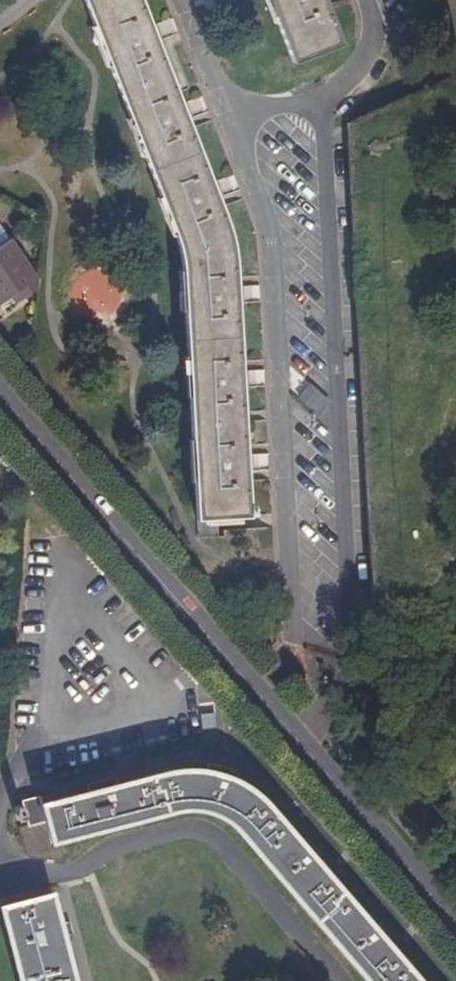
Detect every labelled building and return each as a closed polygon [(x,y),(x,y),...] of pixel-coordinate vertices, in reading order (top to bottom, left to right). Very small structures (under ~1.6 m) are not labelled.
[(245,476),(244,458),(240,392),(239,374),(236,306),(235,290),(233,266),(225,222),(221,206),(217,195),(210,177),(187,118),(180,100),(156,40),(149,22),(141,0),(85,0),(170,219),(178,240),(181,259),(187,341),(197,534),(214,533),(213,515),(250,513),(250,504),(247,505),(245,476)] [(348,48),(329,0),(272,0),(299,67),(348,48)] [(149,22),(156,40),(163,37),(156,20),(149,22)] [(187,118),(193,116),(186,98),(180,100),(187,118)] [(210,177),(217,195),(223,193),(216,175),(210,177)] [(16,200),(0,192),(0,211),(16,200)] [(18,288),(23,295),(37,285),(37,283),(7,239),(0,244),(0,301),(18,288)] [(239,374),(240,392),(247,392),(247,374),(239,374)] [(244,458),(245,476),(252,475),(251,458),(244,458)] [(210,762),(208,770),(225,773),(236,777),(238,769),(230,767),(221,764),(210,762)] [(387,938),(368,916),(322,862),(303,841),(271,803),(258,791),(247,783),(236,777),(225,773),(208,770),(195,769),(183,770),(167,771),(122,783),(95,790),(46,803),(44,796),(28,800),(27,805),(30,817),(32,822),(25,824),(23,826),(23,828),(31,855),(33,856),(61,859),(64,858),(66,857),(67,854),(63,839),(172,811),(190,808),(202,808),(209,810),(218,812),(228,818),(240,828),(371,980),(424,980),(387,938)] [(93,784),(95,790),(122,783),(120,776),(93,784)] [(21,820),(30,817),(27,805),(25,802),(22,803),(20,804),(19,807),(19,812),(21,820)] [(309,836),(303,841),(322,862),(327,857),(309,836)] [(5,907),(24,980),(79,980),(56,893),(5,907)] [(374,911),(368,916),(387,938),(392,933),(374,911)]
